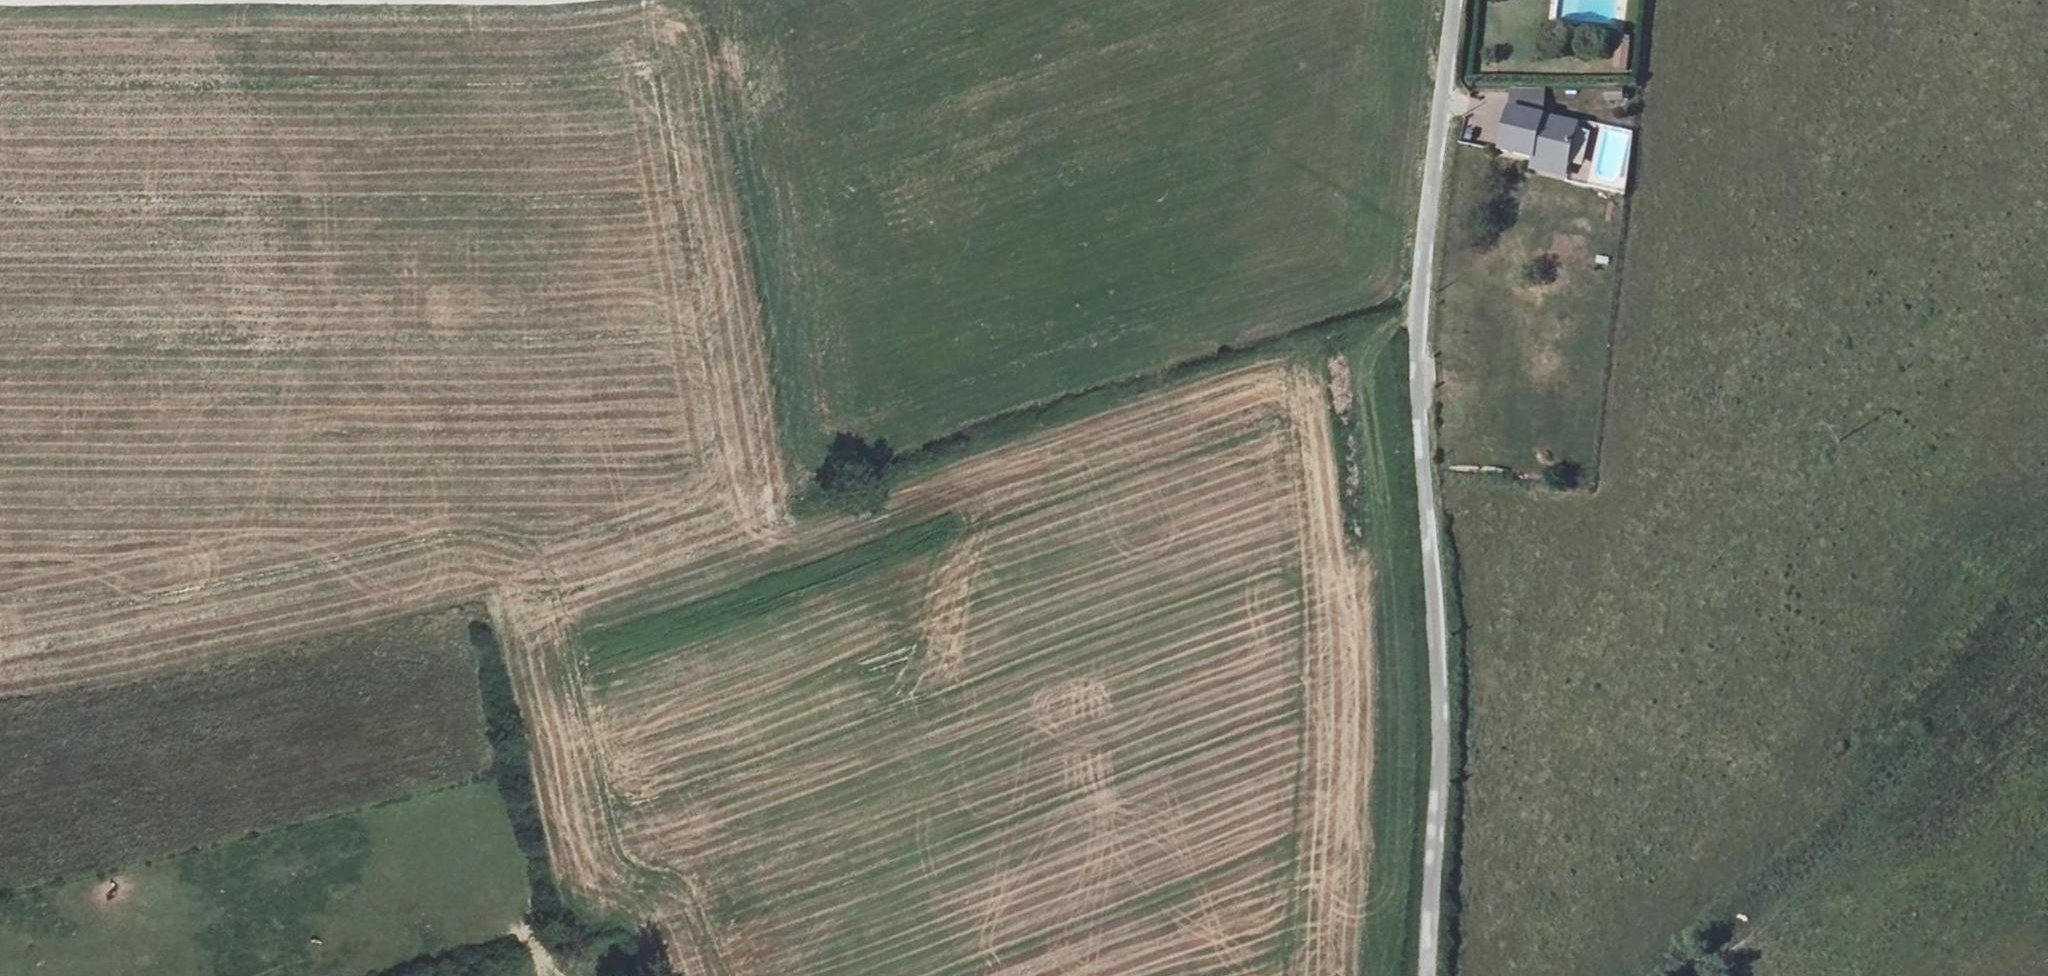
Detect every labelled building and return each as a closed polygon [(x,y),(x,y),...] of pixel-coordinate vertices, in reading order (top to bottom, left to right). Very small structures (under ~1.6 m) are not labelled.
[(1621,42),(1620,72),(1632,72),(1633,42),(1621,42)] [(1515,90),(1515,107),(1547,107),(1547,90),(1515,90)] [(1535,163),(1576,173),(1586,129),(1517,113),(1506,156),(1535,163)] [(1576,173),(1535,163),(1531,173),(1573,183),(1576,173)]
